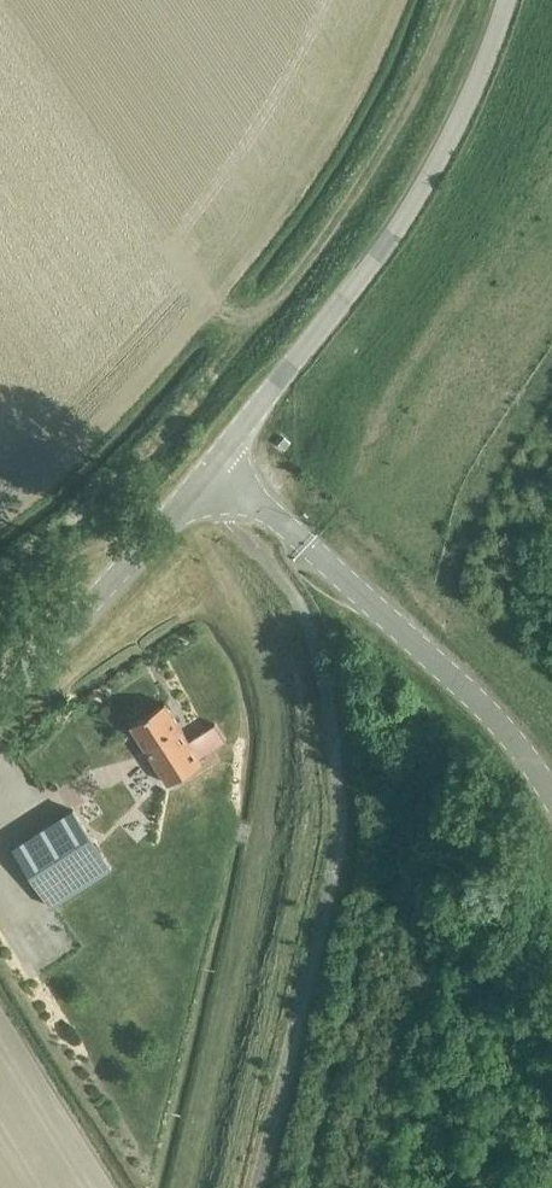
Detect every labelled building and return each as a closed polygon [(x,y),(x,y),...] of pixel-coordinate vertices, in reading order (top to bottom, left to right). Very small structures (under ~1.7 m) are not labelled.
[(166,704),(132,725),(170,786),(204,764),(201,759),(227,743),(216,725),(189,741),(166,704)] [(75,809),(13,848),(52,908),(113,868),(75,809)]
